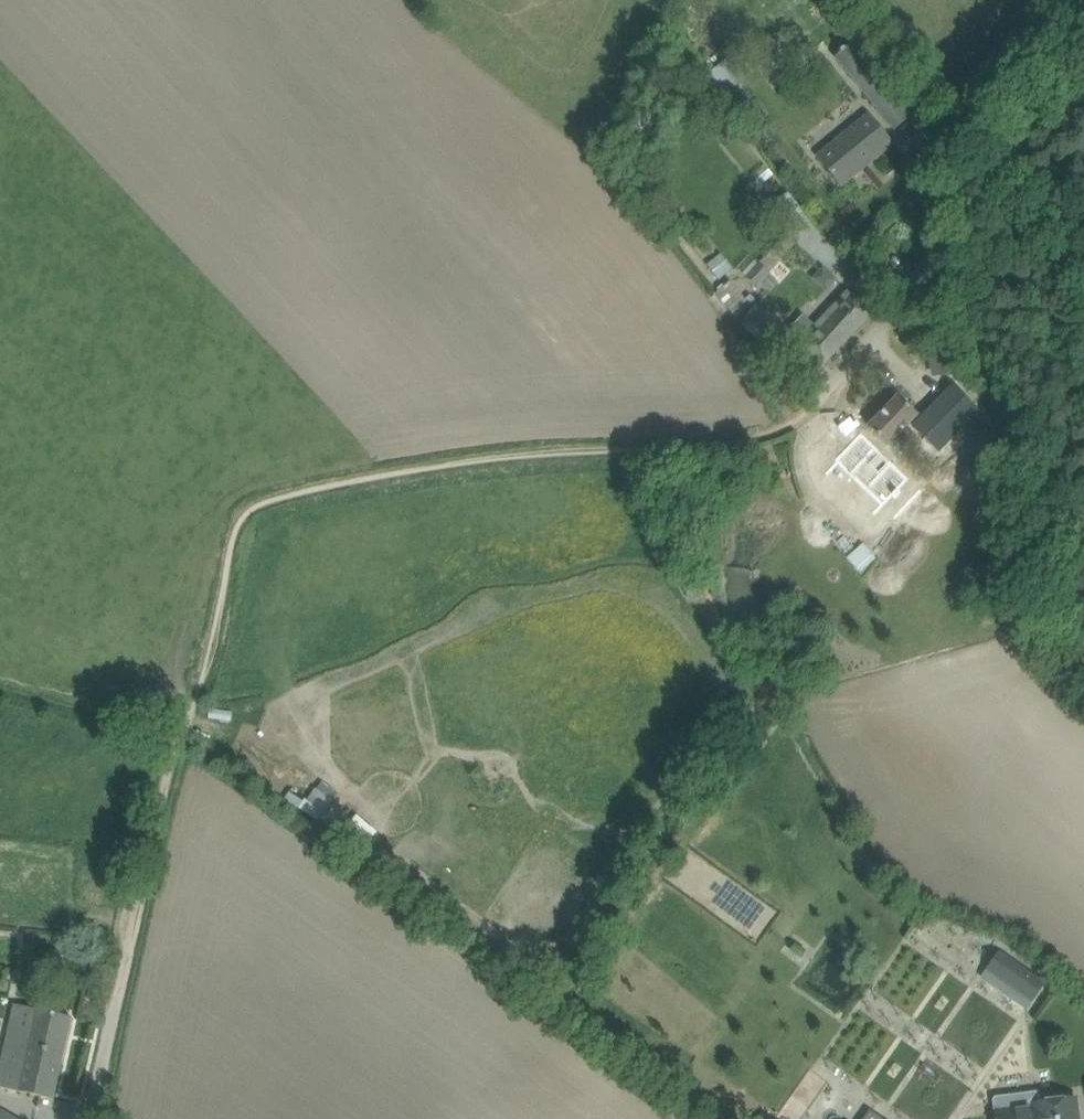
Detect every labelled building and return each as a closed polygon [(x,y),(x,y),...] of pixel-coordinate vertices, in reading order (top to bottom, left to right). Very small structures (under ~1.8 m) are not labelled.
[(835,57),(895,130),(912,116),(852,43),(835,57)] [(728,98),(746,83),(736,69),(728,59),(709,74),(728,98)] [(892,143),(878,126),(870,116),(819,158),(841,185),(892,143)] [(803,210),(790,194),(789,192),(769,207),(784,226),(803,210)] [(786,235),(746,277),(758,288),(795,245),(786,235)] [(695,261),(708,280),(723,270),(710,251),(695,261)] [(799,278),(816,291),(825,280),(808,267),(799,278)] [(824,364),(872,313),(849,291),(816,327),(804,316),(791,330),(752,294),(747,300),(731,281),(718,291),(733,314),(733,315),(772,351),(789,332),(824,364)] [(952,386),(913,426),(940,452),(979,412),(952,386)] [(919,416),(914,412),(898,397),(870,427),(887,444),(895,435),(905,444),(915,434),(908,427),(919,416)] [(869,491),(860,497),(845,479),(833,490),(860,523),(881,506),(869,491)] [(846,573),(862,560),(849,543),(833,556),(846,573)] [(1001,951),(984,976),(1028,1006),(1047,983),(1001,951)] [(72,1016),(38,1009),(31,1036),(10,1031),(0,1075),(0,1087),(54,1099),(72,1016)] [(772,1118),(785,1118),(812,1085),(797,1073),(765,1114),(772,1118)] [(1076,1096),(1034,1101),(1035,1106),(998,1111),(999,1118),(1079,1118),(1076,1096)] [(870,1110),(863,1118),(882,1118),(870,1110)]
